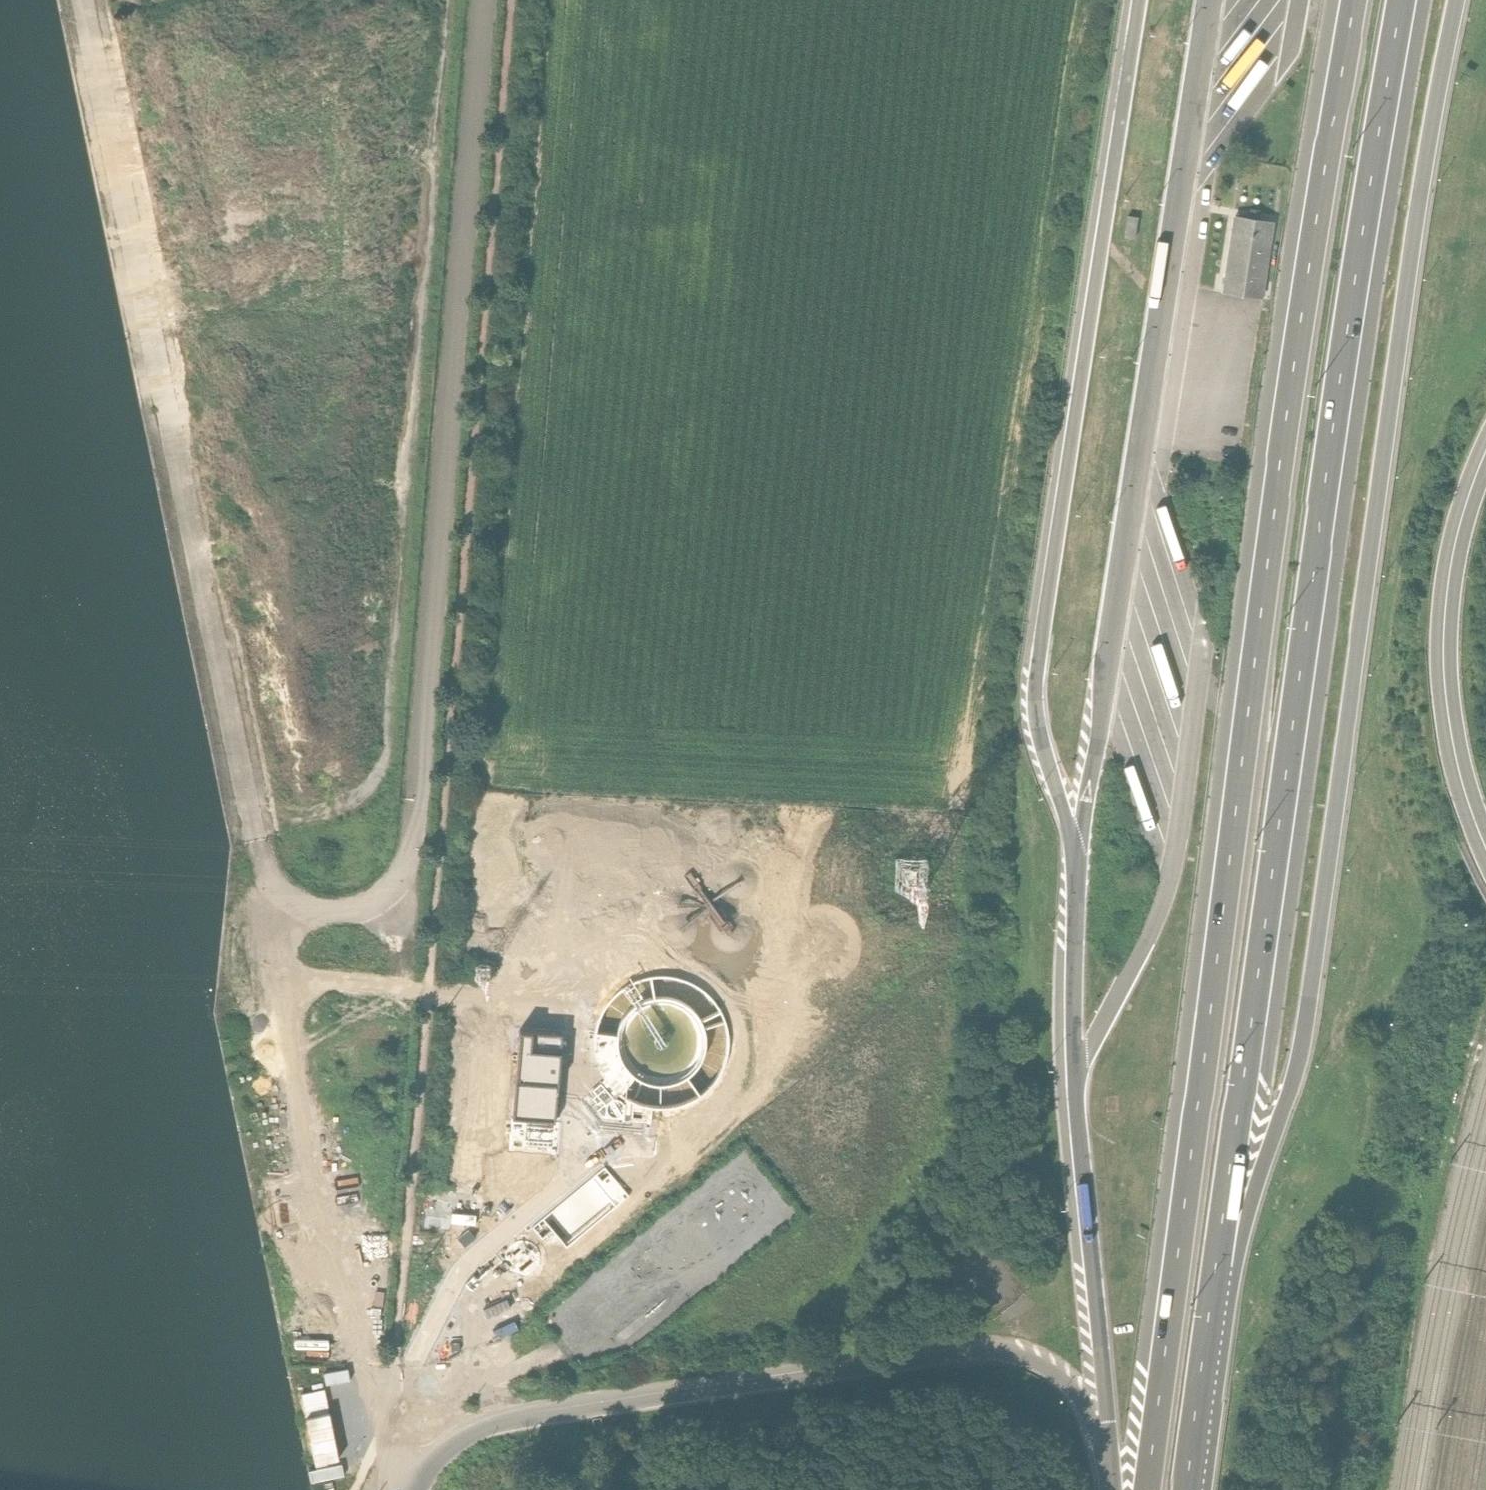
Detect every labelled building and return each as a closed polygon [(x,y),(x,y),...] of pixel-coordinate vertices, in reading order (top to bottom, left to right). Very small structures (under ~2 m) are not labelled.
[(1229,214),(1218,292),(1257,297),(1268,220),(1229,214)]
